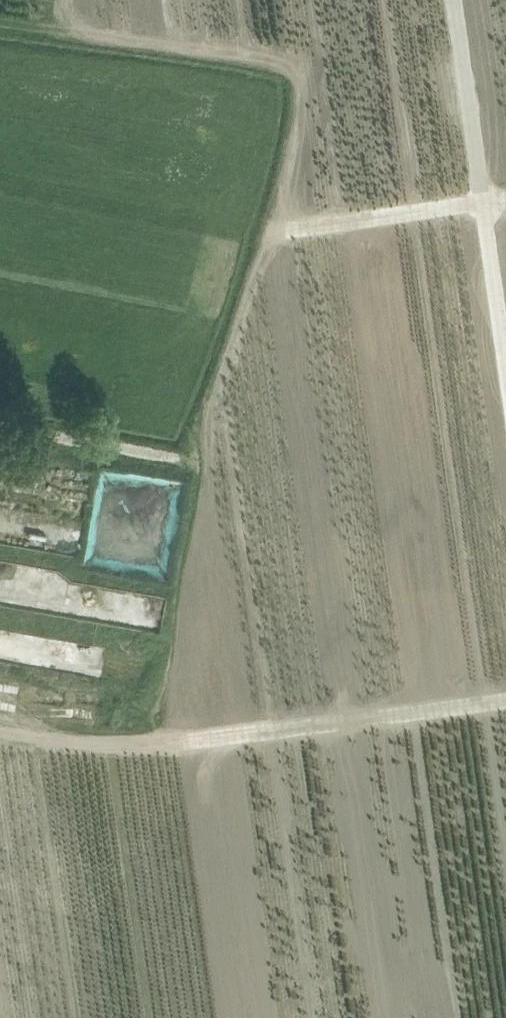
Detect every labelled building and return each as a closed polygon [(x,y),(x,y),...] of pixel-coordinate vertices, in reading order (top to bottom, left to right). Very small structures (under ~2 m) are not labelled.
[(125,591),(123,617),(164,619),(166,593),(125,591)]
